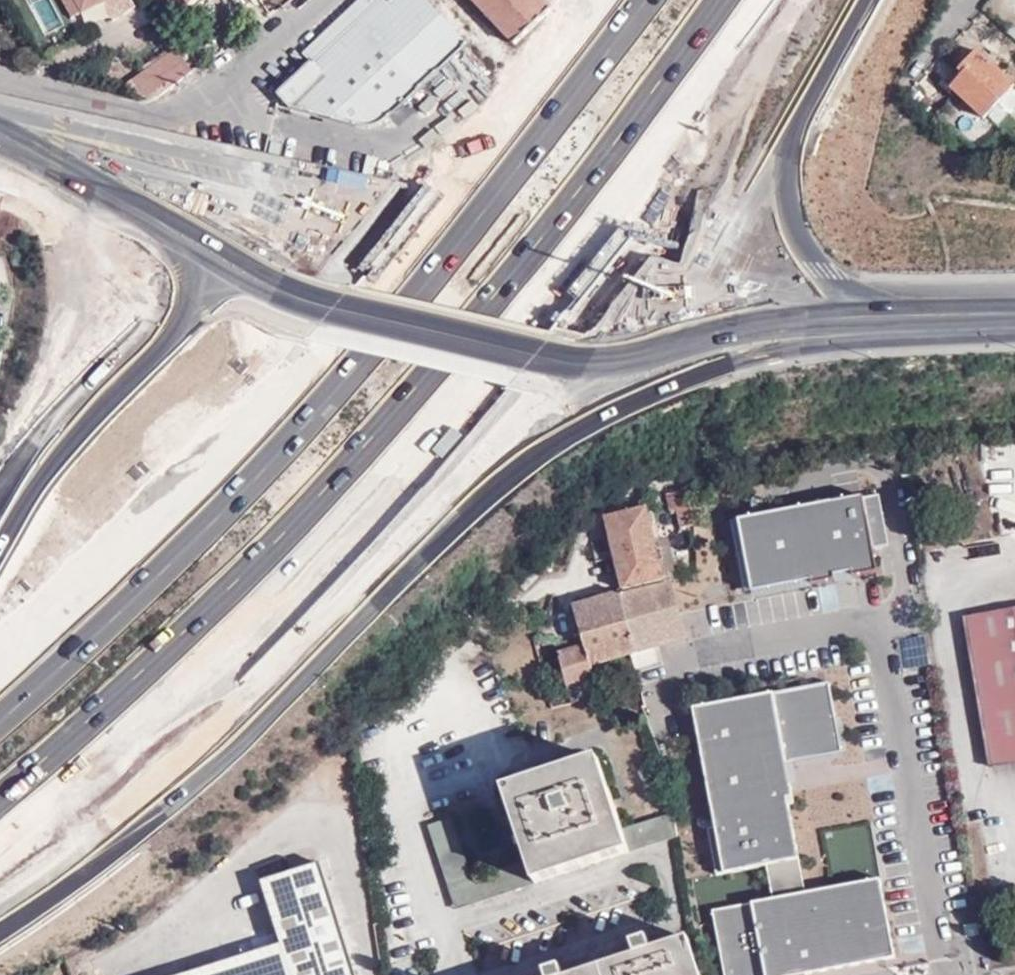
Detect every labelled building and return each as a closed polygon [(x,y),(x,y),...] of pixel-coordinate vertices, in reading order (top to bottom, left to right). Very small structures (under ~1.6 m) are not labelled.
[(72,18),(104,0),(63,0),(72,18)] [(306,56),(312,62),(279,93),(291,109),(363,128),(372,127),(387,118),(465,43),(432,8),(425,0),(360,0),(304,52),(306,56)] [(515,45),(552,10),(542,0),(474,0),(483,10),(515,45)] [(1014,39),(1014,27),(1013,25),(1006,32),(1014,39)] [(158,95),(192,70),(179,48),(124,85),(142,97),(158,95)] [(1012,84),(978,51),(959,70),(964,75),(952,89),(982,117),(1012,84)] [(689,500),(687,491),(665,495),(669,514),(677,512),(681,529),(694,527),(689,500)] [(863,498),(873,549),(889,546),(879,495),(863,498)] [(852,577),(878,572),(873,549),(863,498),(863,496),(738,520),(752,591),(811,580),(812,585),(836,580),(835,575),(851,572),(852,577)] [(606,519),(623,592),(678,580),(669,545),(663,547),(661,540),(656,541),(648,510),(606,519)] [(672,584),(624,596),(639,655),(657,649),(688,641),(688,639),(706,634),(694,587),(674,592),(672,584)] [(624,596),(623,592),(573,607),(583,636),(586,648),(588,656),(590,655),(593,667),(632,656),(639,655),(624,596)] [(963,617),(989,767),(1014,763),(1014,608),(963,617)] [(586,648),(583,636),(562,641),(565,652),(586,648)] [(559,654),(568,686),(596,678),(593,667),(590,655),(588,656),(586,648),(565,652),(559,654)] [(657,649),(639,655),(632,656),(637,675),(663,667),(657,649)] [(568,686),(572,704),(601,697),(596,678),(568,686)] [(773,693),(787,763),(843,752),(830,682),(773,693)] [(768,865),(799,859),(789,804),(795,803),(787,763),(773,693),(694,708),(716,827),(725,874),(768,865)] [(536,885),(669,842),(661,819),(623,831),(600,759),(504,790),(528,861),(536,885)] [(669,842),(680,838),(677,814),(661,819),(669,842)] [(457,911),(536,885),(528,861),(473,878),(453,818),(429,826),(457,911)] [(717,875),(725,874),(716,827),(709,828),(717,875)] [(768,865),(774,899),(806,893),(799,859),(768,865)] [(322,863),(263,882),(283,945),(187,974),(357,974),(322,863)] [(762,974),(802,974),(895,957),(880,879),(806,893),(774,899),(749,904),(762,974)] [(749,904),(713,911),(725,974),(762,974),(749,904)] [(608,974),(700,974),(688,939),(652,951),(648,938),(633,943),(636,956),(605,966),(608,974)] [(605,966),(580,974),(608,974),(605,966)]
